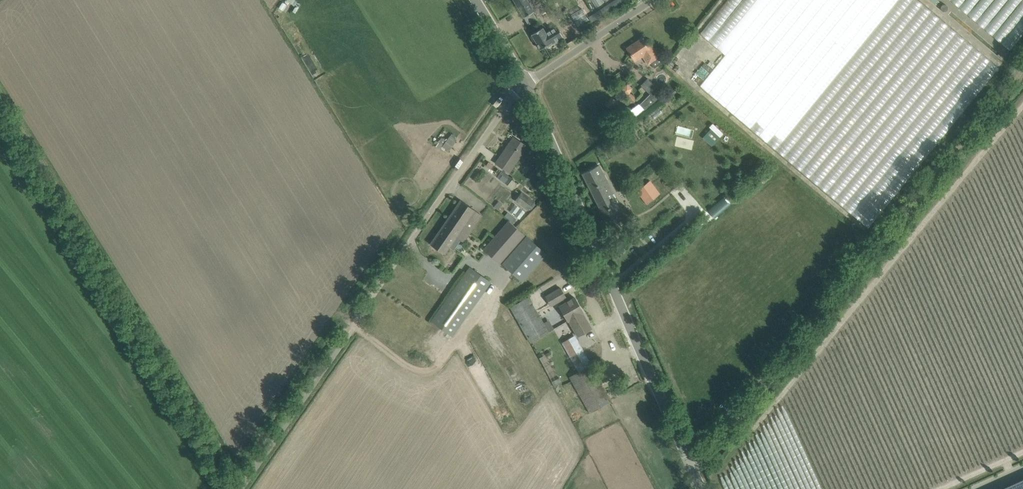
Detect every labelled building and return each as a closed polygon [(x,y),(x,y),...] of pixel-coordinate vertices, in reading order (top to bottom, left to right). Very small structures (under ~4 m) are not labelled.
[(524,17),(533,12),(534,11),(528,0),(514,0),(524,17)] [(1001,64),(919,0),(728,0),(701,34),(725,53),(697,89),(868,225),(910,173),(903,168),(913,156),(907,151),(911,146),(915,148),(921,141),(920,140),(926,132),(931,136),(936,129),(944,135),(1001,64)] [(1011,49),(1022,33),(1022,0),(948,0),(1011,49)] [(545,46),(546,48),(564,37),(557,26),(546,32),(543,27),(532,34),(532,35),(531,36),(534,41),(536,41),(541,49),(545,46)] [(663,62),(659,55),(653,46),(649,49),(642,38),(627,48),(635,60),(641,55),(646,64),(650,61),(654,68),(663,62)] [(640,103),(630,111),(635,117),(643,110),(645,109),(664,94),(658,88),(648,78),(641,85),(651,94),(640,103)] [(628,83),(622,87),(626,93),(632,89),(628,83)] [(631,93),(627,97),(633,103),(637,99),(631,93)] [(617,101),(611,98),(606,105),(612,108),(617,101)] [(718,136),(722,134),(713,122),(709,125),(718,136)] [(447,151),(458,138),(451,132),(440,146),(447,151)] [(514,137),(496,162),(510,171),(527,146),(514,137)] [(654,159),(636,174),(640,178),(644,175),(645,177),(659,165),(654,159)] [(610,226),(619,222),(625,219),(620,210),(626,207),(611,177),(606,180),(599,166),(583,173),(610,226)] [(502,175),(500,179),(505,183),(508,180),(502,175)] [(649,181),(637,191),(647,203),(659,192),(649,181)] [(516,200),(529,210),(535,202),(522,192),(516,200)] [(671,196),(656,208),(664,218),(679,206),(671,196)] [(724,196),(708,210),(715,218),(731,204),(724,196)] [(447,221),(468,236),(483,215),(462,200),(447,221)] [(517,219),(508,212),(505,216),(517,226),(521,221),(518,218),(517,219)] [(502,264),(527,236),(509,220),(491,240),(484,248),(489,252),(502,264)] [(447,221),(431,244),(445,254),(449,246),(450,246),(452,248),(459,239),(461,240),(464,242),(465,240),(468,236),(447,221)] [(522,281),(540,261),(547,253),(527,236),(502,264),(522,281)] [(471,267),(433,321),(452,335),(453,335),(491,282),(471,267)] [(561,287),(546,296),(551,305),(566,297),(561,287)] [(560,305),(564,312),(569,321),(578,336),(592,327),(583,312),(584,312),(575,296),(560,305)] [(549,320),(543,323),(528,297),(511,307),(531,343),(549,332),(549,331),(554,328),(549,320)] [(612,400),(600,380),(575,335),(562,342),(579,372),(570,377),(590,412),(612,400)] [(1004,488),(1022,488),(1022,480),(1004,488)]
